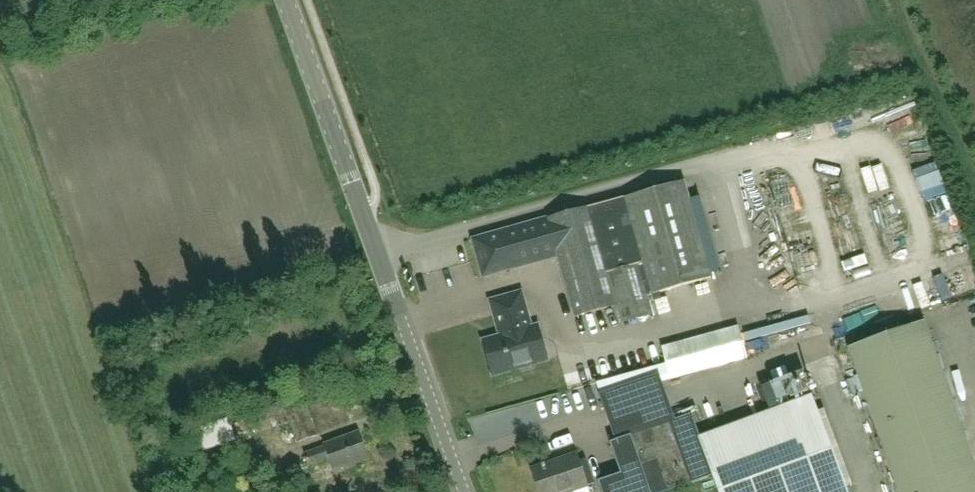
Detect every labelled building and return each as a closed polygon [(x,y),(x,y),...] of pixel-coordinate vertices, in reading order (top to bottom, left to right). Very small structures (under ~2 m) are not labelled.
[(684,181),(617,200),(650,313),(651,313),(646,296),(711,278),(709,271),(716,269),(691,185),(685,186),(684,181)] [(650,313),(617,200),(548,219),(548,220),(510,230),(509,230),(473,240),(483,276),(519,266),(519,265),(557,255),(575,316),(616,305),(620,322),(650,313)] [(500,337),(483,342),(492,376),(546,361),(537,327),(530,329),(520,294),(490,302),(500,337)] [(924,321),(848,348),(899,491),(974,491),(974,466),(924,321)] [(738,327),(661,348),(670,380),(746,359),(738,327)] [(799,370),(786,345),(779,349),(791,374),(799,370)] [(674,420),(659,376),(599,397),(614,441),(609,443),(620,474),(597,482),(601,491),(666,491),(695,482),(674,420)] [(674,420),(695,482),(712,476),(718,491),(846,491),(810,396),(698,438),(690,415),(674,420)] [(356,472),(370,467),(358,435),(346,439),(339,420),(295,437),(304,463),(316,459),(325,484),(340,478),(341,482),(357,476),(356,472)] [(194,454),(237,441),(231,421),(189,434),(194,454)] [(594,484),(587,465),(580,468),(575,454),(530,470),(538,491),(570,491),(594,484)]
